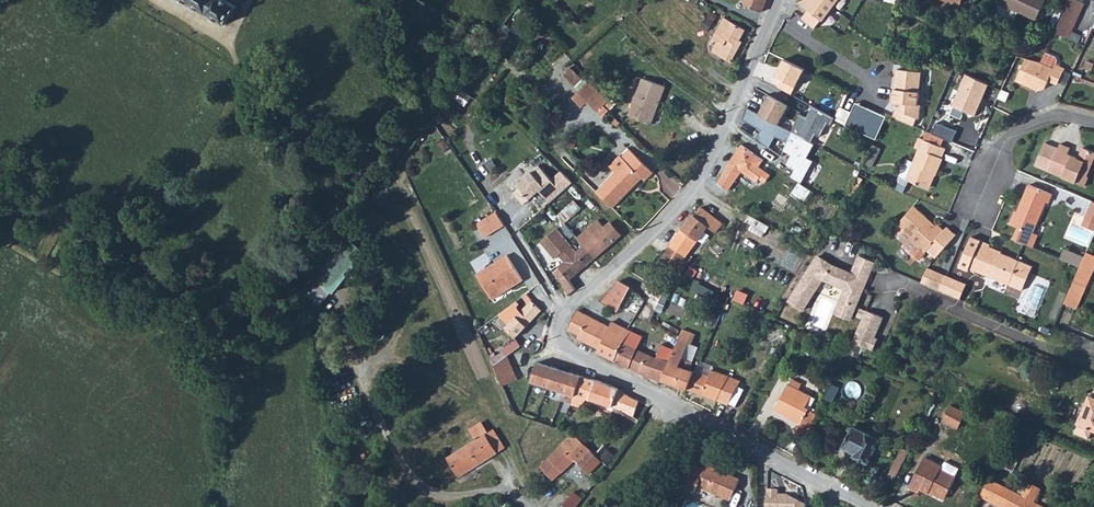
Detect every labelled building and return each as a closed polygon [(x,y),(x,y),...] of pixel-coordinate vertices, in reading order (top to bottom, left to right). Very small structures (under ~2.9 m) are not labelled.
[(222,23),(233,3),(232,2),(229,0),(182,0),(222,23)] [(743,5),(761,12),(766,0),(745,0),(743,5)] [(801,2),(809,8),(801,19),(814,29),(835,0),(802,0),(801,2)] [(1018,13),(1037,21),(1047,0),(1000,0),(998,3),(1000,4),(1018,13)] [(1068,39),(1085,5),(1075,0),(1070,0),(1055,33),(1068,39)] [(1000,4),(997,12),(1015,20),(1018,13),(1000,4)] [(708,31),(718,16),(709,10),(700,25),(708,31)] [(711,41),(713,42),(715,40),(717,41),(712,52),(731,61),(742,40),(740,39),(745,29),(723,18),(711,41)] [(1066,71),(1057,66),(1059,63),(1057,60),(1045,54),(1040,64),(1026,61),(1016,82),(1039,93),(1047,90),(1050,83),(1057,86),(1059,86),(1066,71)] [(803,70),(783,59),(774,75),(781,79),(776,87),(790,94),(803,70)] [(966,73),(953,104),(976,113),(989,82),(966,73)] [(920,76),(911,75),(900,74),(898,94),(896,94),(895,106),(896,106),(896,110),(899,111),(895,119),(915,128),(918,120),(920,121),(921,107),(918,107),(919,86),(920,76)] [(582,75),(570,86),(590,106),(594,103),(599,108),(602,105),(607,100),(582,75)] [(628,116),(649,125),(664,89),(644,80),(628,116)] [(476,113),(483,103),(461,90),(455,99),(476,113)] [(769,95),(758,114),(778,125),(789,106),(769,95)] [(836,120),(846,125),(848,120),(860,125),(867,109),(856,103),(851,114),(841,110),(836,120)] [(798,113),(790,132),(809,142),(814,134),(819,136),(826,123),(830,125),(833,118),(812,106),(805,117),(798,113)] [(746,107),(742,119),(760,129),(755,139),(768,147),(774,137),(786,142),(790,132),(778,125),(758,114),(746,107)] [(846,125),(845,127),(874,140),(886,119),(867,109),(860,125),(848,120),(846,125)] [(936,125),(932,136),(945,141),(951,144),(956,133),(936,125)] [(786,142),(782,150),(790,154),(785,164),(794,168),(790,175),(800,181),(812,161),(805,158),(813,144),(809,142),(790,132),(786,142)] [(932,136),(927,133),(924,141),(941,149),(945,141),(932,136)] [(905,180),(925,189),(931,175),(933,175),(940,159),(939,159),(943,149),(941,149),(924,141),(918,139),(914,148),(917,150),(905,180)] [(1069,147),(1059,143),(1057,147),(1044,142),(1036,166),(1085,185),(1088,176),(1086,175),(1093,156),(1093,151),(1082,146),(1077,157),(1067,153),(1069,147)] [(719,183),(719,184),(728,190),(747,161),(754,165),(760,156),(741,145),(729,161),(719,183)] [(623,158),(628,162),(636,154),(631,150),(623,158)] [(621,168),(638,187),(644,181),(647,183),(656,174),(636,154),(628,162),(621,168)] [(615,162),(621,168),(628,162),(623,158),(621,156),(615,162)] [(862,167),(867,169),(872,160),(867,157),(862,167)] [(611,166),(617,173),(621,168),(615,162),(611,166)] [(555,187),(537,167),(516,186),(518,189),(512,195),(520,203),(526,198),(529,200),(538,192),(544,198),(555,187)] [(617,173),(598,191),(615,209),(623,201),(638,187),(621,168),(617,173)] [(853,184),(846,197),(851,200),(858,187),(853,184)] [(1009,225),(1017,229),(1012,241),(1030,248),(1036,236),(1029,233),(1043,202),(1047,193),(1027,184),(1009,225)] [(544,198),(548,203),(560,192),(555,187),(544,198)] [(526,198),(520,203),(523,206),(529,200),(526,198)] [(1090,199),(1083,217),(1093,221),(1093,200),(1090,199)] [(556,216),(564,224),(579,211),(571,202),(556,216)] [(675,267),(682,271),(683,271),(684,271),(693,257),(689,253),(707,226),(715,231),(721,222),(700,207),(695,216),(691,213),(662,258),(675,267)] [(898,224),(904,230),(901,234),(901,236),(905,241),(906,244),(912,250),(913,254),(916,256),(920,256),(924,252),(933,260),(956,235),(947,227),(943,231),(937,225),(933,229),(924,220),(926,218),(914,207),(898,224)] [(494,212),(475,224),(483,237),(502,226),(494,212)] [(596,220),(575,239),(581,246),(592,260),(620,235),(608,223),(603,227),(596,220)] [(581,246),(581,247),(574,253),(554,229),(540,242),(554,258),(558,255),(563,261),(553,270),(568,293),(575,288),(569,280),(592,260),(581,246)] [(955,268),(964,272),(966,268),(1006,285),(1019,290),(1029,267),(987,249),(988,246),(969,237),(955,268)] [(1089,274),(1093,263),(1093,255),(1084,251),(1077,268),(1089,274)] [(833,264),(819,256),(790,302),(804,310),(824,278),(845,288),(853,292),(840,317),(847,320),(867,281),(852,274),(833,264)] [(861,256),(857,265),(871,272),(875,263),(861,256)] [(489,296),(506,286),(509,290),(522,282),(506,257),(477,276),(489,296)] [(857,265),(852,274),(867,281),(871,272),(857,265)] [(927,268),(919,265),(913,280),(921,284),(927,268)] [(927,268),(921,284),(936,290),(942,278),(943,275),(927,268)] [(1077,268),(1071,280),(1062,302),(1075,307),(1089,274),(1077,268)] [(963,284),(943,275),(942,278),(936,290),(956,299),(963,284)] [(616,311),(629,286),(616,281),(596,301),(616,311)] [(317,282),(309,294),(321,302),(329,290),(317,282)] [(489,296),(492,301),(509,290),(506,286),(489,296)] [(659,301),(656,308),(662,311),(671,290),(666,287),(664,292),(659,301)] [(659,301),(664,292),(657,288),(653,298),(659,301)] [(833,313),(840,317),(853,292),(845,288),(833,313)] [(511,338),(523,326),(539,311),(529,301),(501,328),(511,338)] [(865,308),(850,339),(855,342),(870,349),(876,338),(872,336),(882,317),(865,308)] [(582,313),(576,311),(567,330),(577,335),(576,338),(598,349),(597,352),(617,362),(632,331),(626,328),(611,321),(608,326),(582,313)] [(661,381),(686,390),(694,370),(690,368),(694,359),(685,355),(684,354),(689,339),(692,340),(694,335),(689,333),(691,329),(683,326),(680,333),(674,348),(661,381)] [(617,362),(635,370),(641,373),(661,381),(674,348),(661,343),(655,357),(636,349),(642,336),(632,331),(617,362)] [(855,342),(850,339),(847,346),(852,348),(855,342)] [(506,350),(489,357),(502,386),(518,379),(506,350)] [(842,360),(853,365),(857,357),(849,354),(846,352),(842,360)] [(529,381),(570,393),(577,374),(535,361),(529,381)] [(686,390),(698,394),(701,395),(727,408),(739,384),(713,370),(710,376),(694,370),(686,390)] [(567,401),(579,404),(581,397),(609,406),(614,407),(633,414),(639,400),(617,391),(617,388),(597,381),(577,374),(570,393),(567,401)] [(802,440),(807,429),(814,415),(805,410),(811,399),(795,391),(798,386),(790,382),(787,387),(783,385),(770,410),(798,424),(792,435),(802,440)] [(1093,431),(1093,393),(1093,396),(1089,395),(1077,424),(1079,425),(1075,434),(1089,439),(1093,430),(1093,431)] [(949,406),(941,422),(955,430),(963,414),(949,406)] [(841,446),(855,453),(853,456),(866,463),(878,441),(851,427),(841,446)] [(449,458),(462,476),(497,452),(485,433),(449,458)] [(539,465),(550,478),(571,459),(585,472),(597,461),(572,434),(539,465)] [(899,452),(906,455),(911,446),(903,443),(899,452)] [(793,457),(804,463),(809,455),(797,449),(793,457)] [(887,476),(894,480),(906,455),(899,452),(887,476)] [(927,493),(929,490),(933,492),(934,494),(933,496),(943,500),(954,479),(938,471),(940,468),(922,459),(908,488),(918,493),(919,489),(927,493)] [(694,488),(697,482),(717,492),(728,498),(738,479),(721,470),(720,472),(706,465),(705,467),(694,462),(683,483),(694,488)] [(997,506),(1040,506),(1031,502),(1037,490),(1026,485),(1020,497),(987,480),(978,498),(997,506)] [(767,506),(805,506),(805,505),(787,495),(778,495),(779,489),(767,490),(767,506)] [(565,502),(574,506),(580,499),(572,493),(565,502)]
